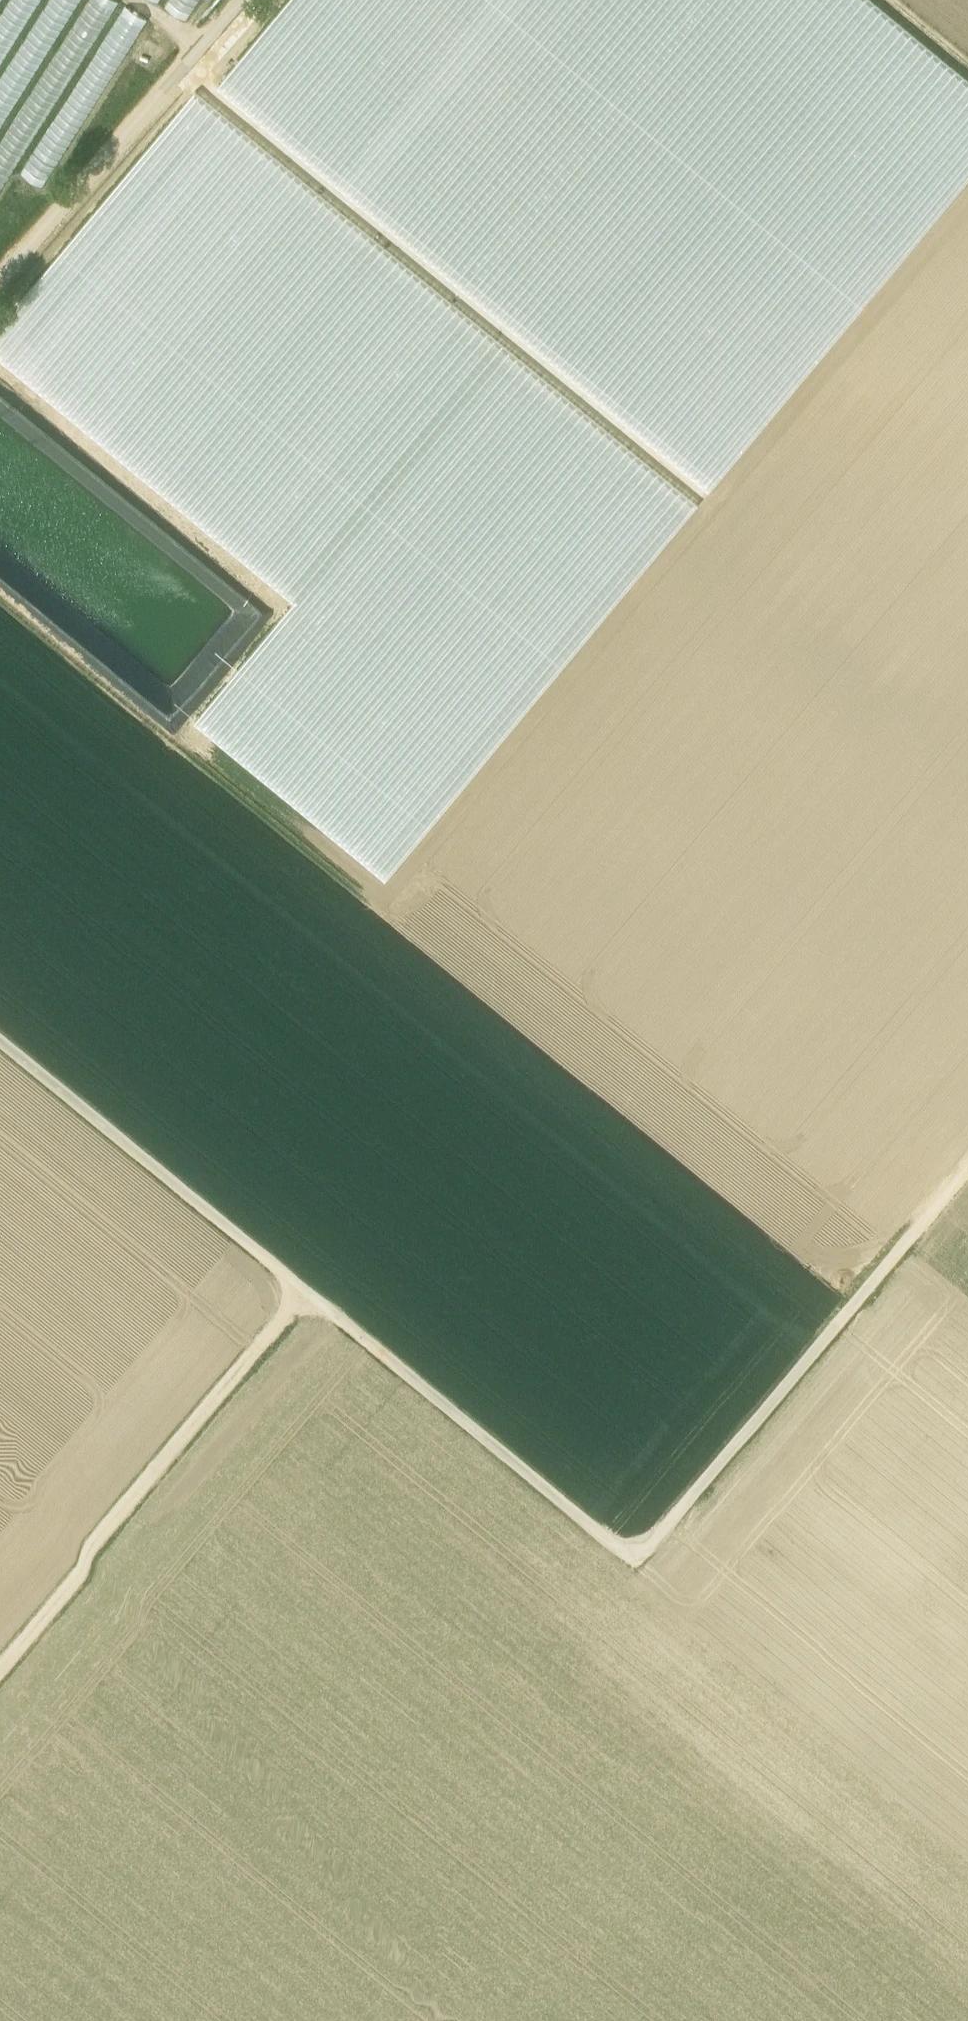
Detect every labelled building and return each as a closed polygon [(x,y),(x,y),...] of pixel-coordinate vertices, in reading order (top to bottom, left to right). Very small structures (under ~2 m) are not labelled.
[(38,195),(70,137),(53,128),(20,186),(38,195)]
